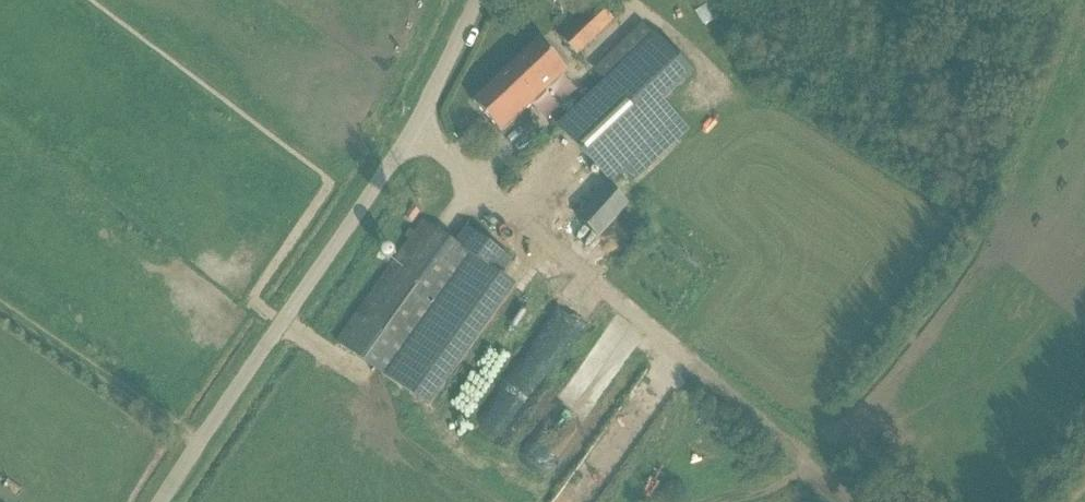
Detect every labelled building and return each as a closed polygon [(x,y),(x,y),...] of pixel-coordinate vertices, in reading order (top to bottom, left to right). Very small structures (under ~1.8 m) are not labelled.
[(613,21),(610,18),(595,2),(560,36),(574,52),(577,55),(613,21)] [(611,183),(625,170),(634,180),(685,131),(659,105),(691,74),(655,36),(574,113),(559,128),(611,183)] [(502,134),(518,119),(567,73),(538,43),(473,103),(502,134)] [(598,238),(613,222),(628,205),(608,188),(594,204),(579,220),(598,238)] [(423,222),(337,342),(414,397),(502,275),(513,260),(466,228),(454,244),(423,222)] [(557,415),(528,462),(555,478),(583,431),(557,415)]
